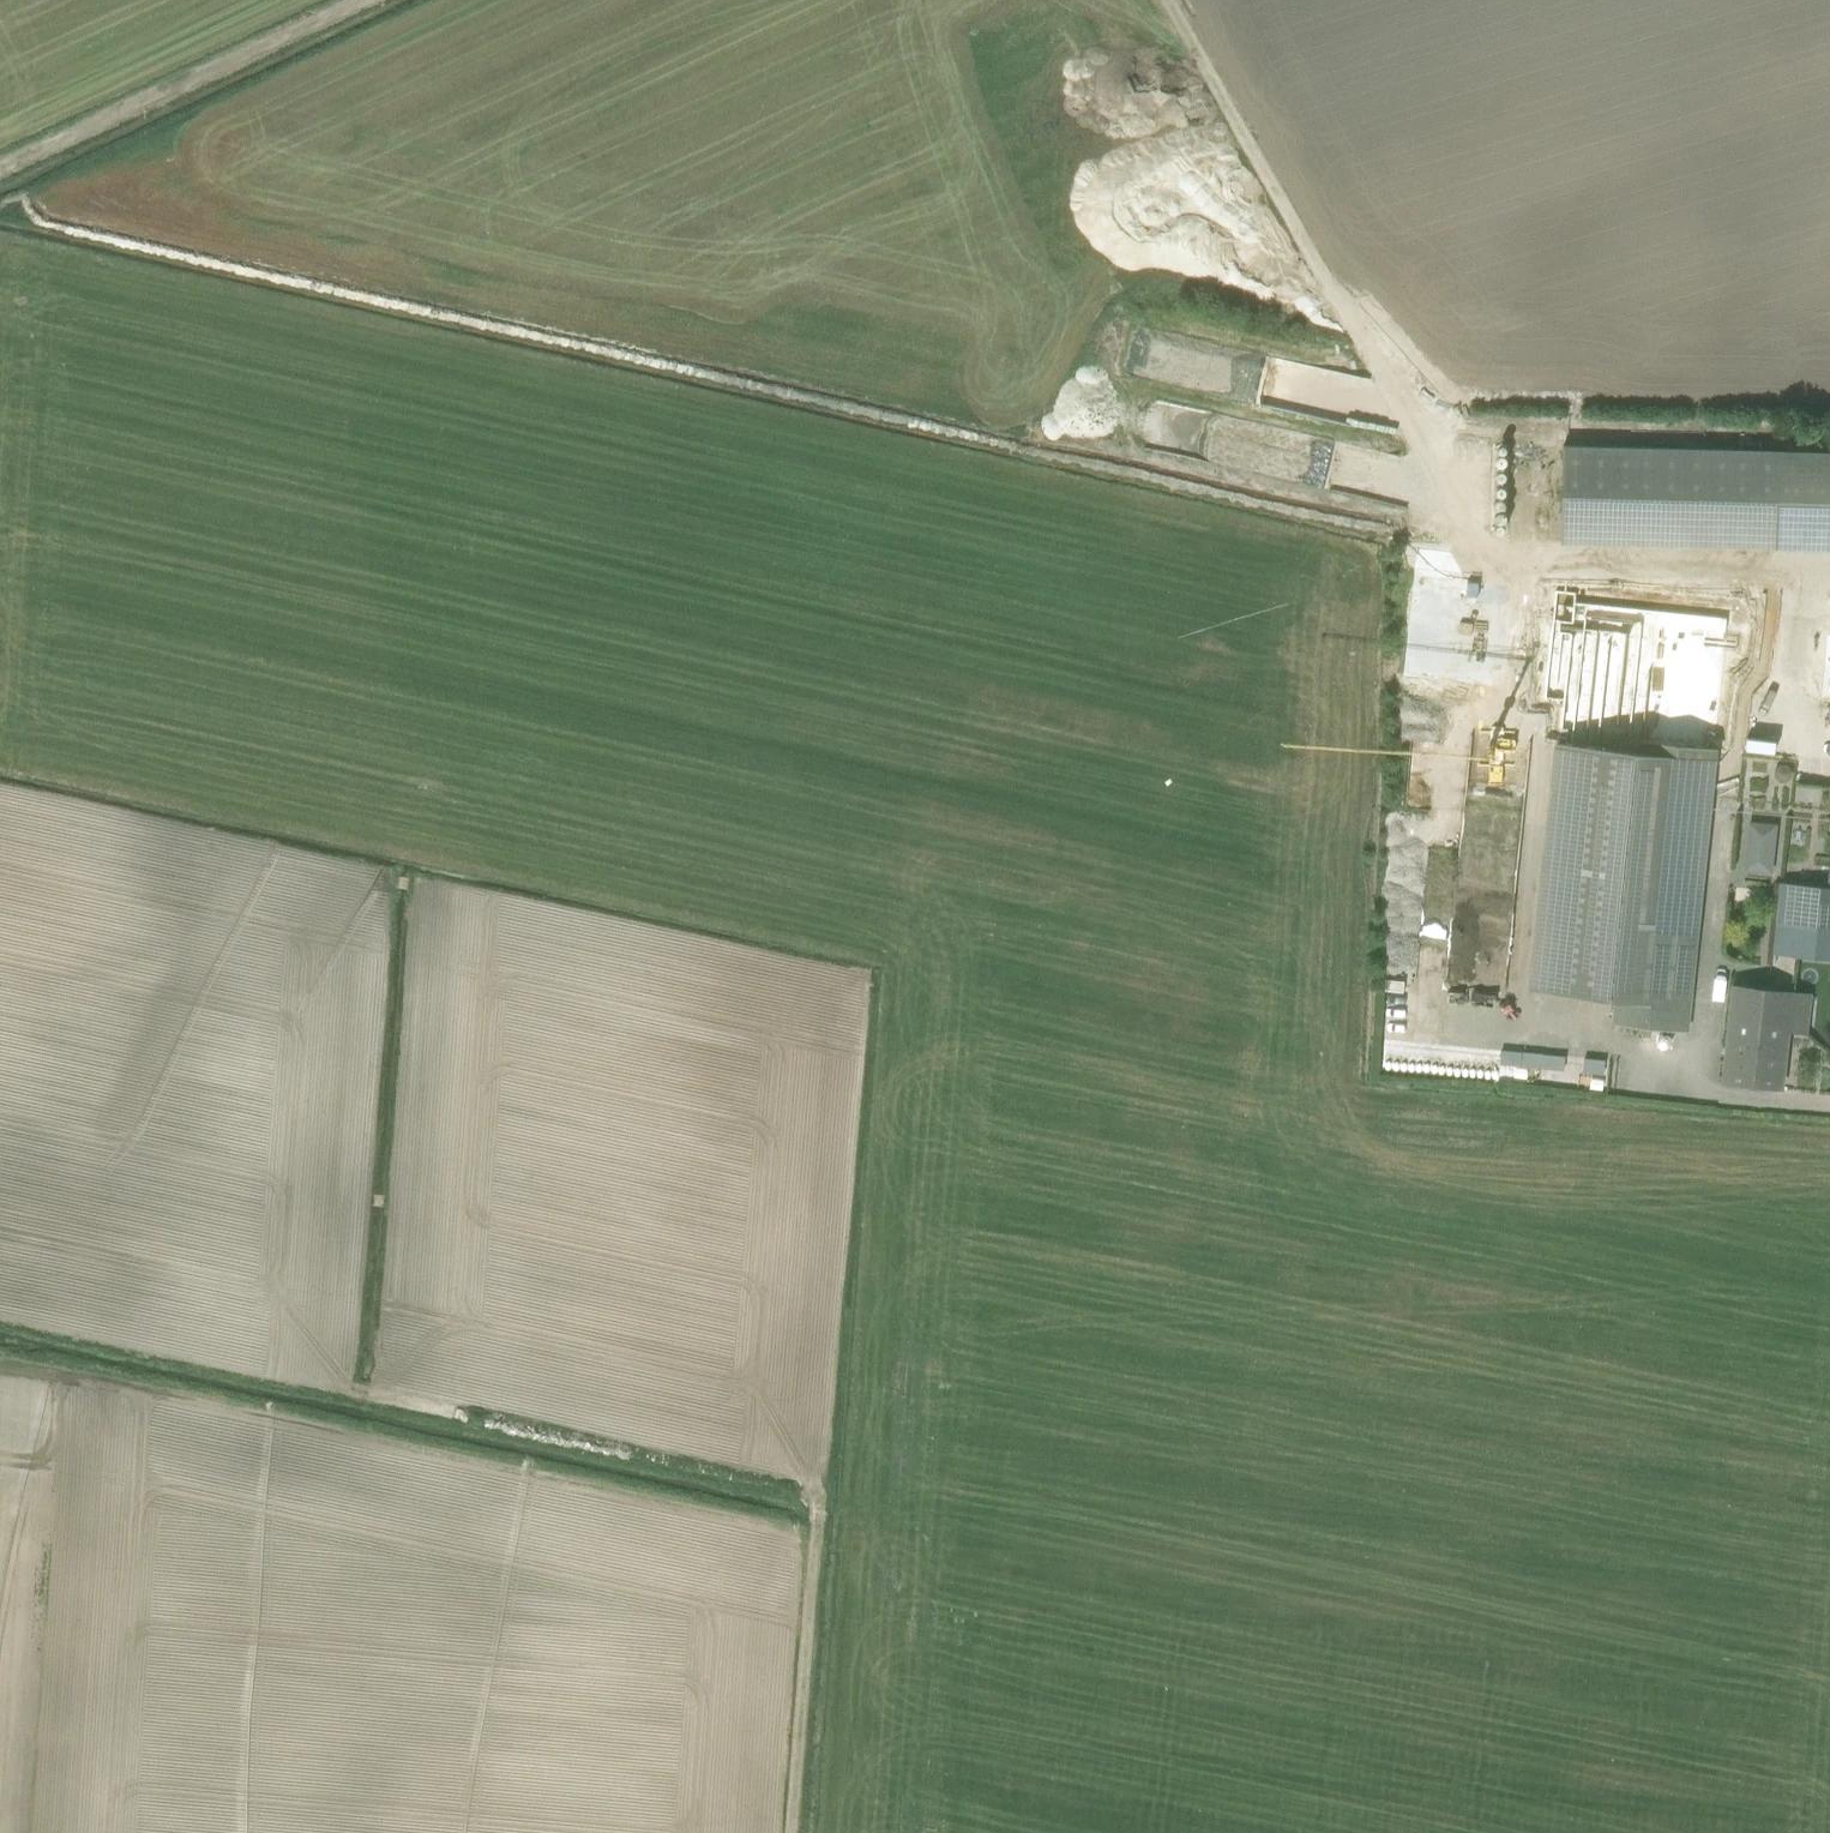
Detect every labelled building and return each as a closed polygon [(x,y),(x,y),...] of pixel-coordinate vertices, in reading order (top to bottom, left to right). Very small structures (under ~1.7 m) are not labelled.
[(1778,451),(1776,548),(1829,549),(1829,453),(1778,451)] [(1612,1025),(1683,1032),(1713,749),(1641,742),(1640,753),(1559,744),(1533,992),(1614,1000),(1612,1025)] [(1775,771),(1774,777),(1779,782),(1786,782),(1790,778),(1791,771),(1786,766),(1779,766),(1775,771)] [(1749,824),(1745,870),(1770,872),(1775,826),(1749,824)] [(1772,965),(1829,971),(1829,860),(1827,888),(1780,883),(1772,965)] [(1445,982),(1462,983),(1463,961),(1446,961),(1445,982)] [(1731,985),(1720,1083),(1783,1090),(1789,1033),(1804,1034),(1808,994),(1731,985)] [(1606,1089),(1608,1057),(1516,1052),(1515,1066),(1594,1070),(1593,1089),(1606,1089)]
